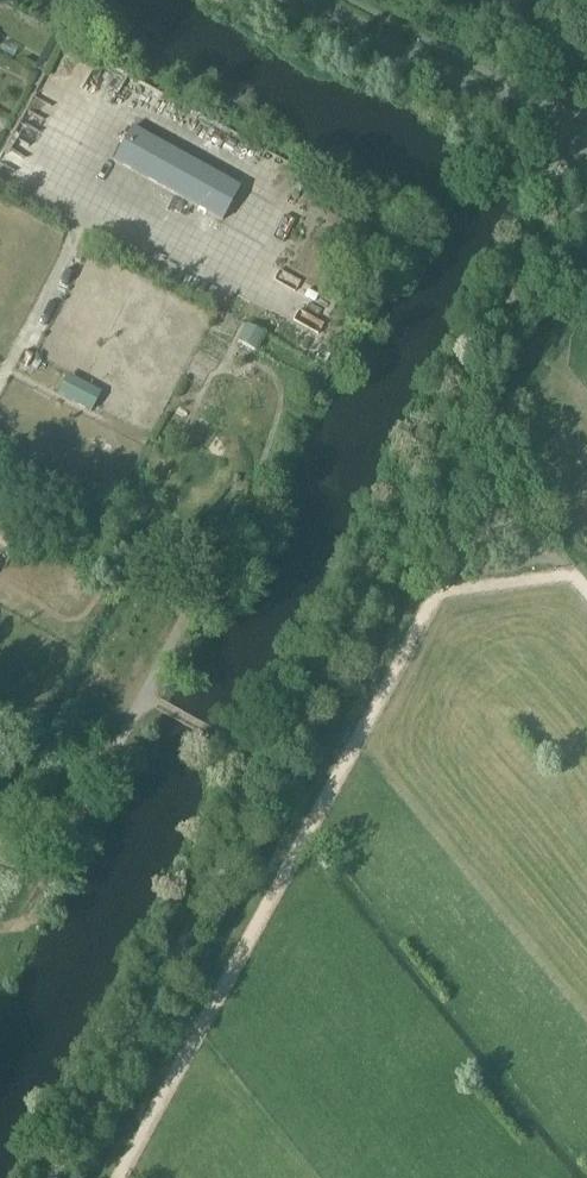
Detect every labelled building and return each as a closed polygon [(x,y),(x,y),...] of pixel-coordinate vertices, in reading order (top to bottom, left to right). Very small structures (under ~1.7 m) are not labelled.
[(239,188),(133,128),(131,127),(113,160),(133,171),(221,220),(239,188)] [(246,325),(237,340),(255,350),(264,335),(246,325)] [(84,383),(74,402),(90,411),(101,392),(84,383)]
